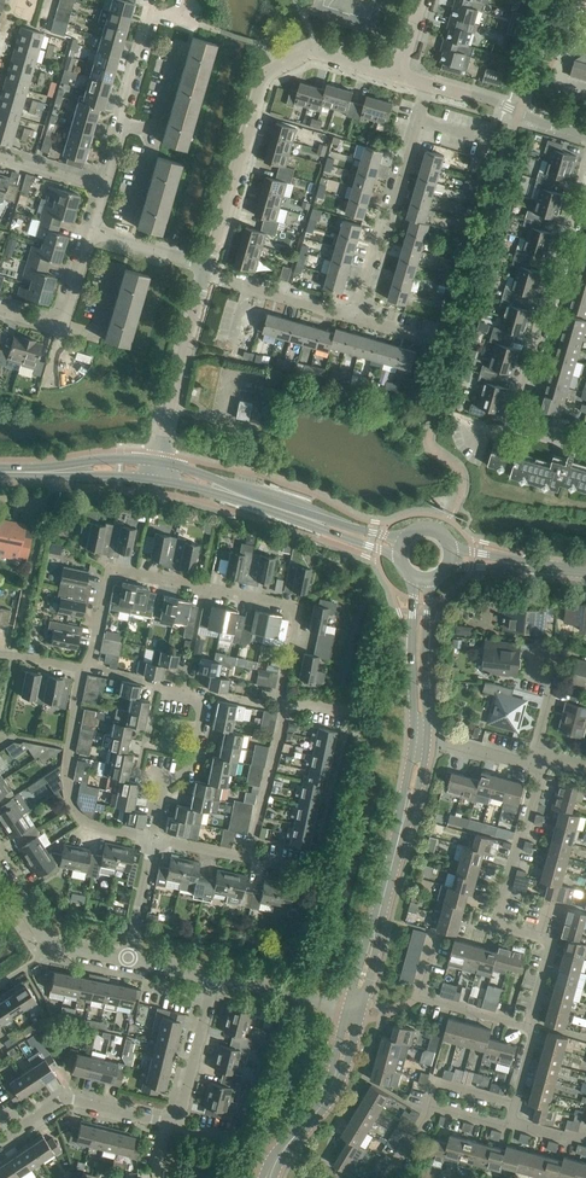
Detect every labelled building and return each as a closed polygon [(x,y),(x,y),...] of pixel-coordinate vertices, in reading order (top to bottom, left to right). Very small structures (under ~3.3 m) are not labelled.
[(58,7),(71,11),(75,0),(60,0),(58,7)] [(109,10),(130,16),(135,0),(112,0),(109,10)] [(451,16),(466,21),(474,23),(478,10),(483,11),(486,3),(476,0),(456,0),(451,16)] [(68,24),(71,11),(58,7),(54,20),(68,24)] [(127,30),(130,16),(109,10),(102,8),(98,21),(105,23),(127,30)] [(464,29),(466,21),(451,16),(448,25),(451,26),(448,39),(446,38),(446,39),(468,45),(472,31),(464,29)] [(64,36),(68,24),(54,20),(50,32),(64,36)] [(123,43),(127,30),(105,23),(101,37),(123,43)] [(508,25),(506,32),(514,35),(516,27),(508,25)] [(44,33),(21,27),(17,41),(40,48),(44,33)] [(507,34),(505,41),(512,43),(513,36),(507,34)] [(119,56),(123,43),(101,37),(98,50),(119,56)] [(217,44),(193,37),(162,142),(186,149),(217,44)] [(446,38),(445,38),(442,47),(445,48),(443,56),(441,56),(440,60),(439,60),(439,61),(443,62),(441,69),(466,76),(466,75),(460,73),(462,68),(467,69),(474,47),(468,45),(446,39),(446,38)] [(40,48),(17,41),(13,55),(36,62),(40,48)] [(80,45),(77,44),(72,43),(68,56),(73,57),(75,51),(78,52),(80,45)] [(115,69),(119,56),(98,50),(94,63),(115,69)] [(570,75),(571,75),(585,80),(585,54),(575,60),(570,75)] [(36,62),(13,55),(9,69),(32,76),(36,62)] [(73,57),(68,56),(65,69),(69,70),(71,71),(74,58),(73,57)] [(111,83),(115,69),(94,63),(90,76),(111,83)] [(487,68),(483,81),(501,86),(504,73),(487,68)] [(32,76),(9,69),(5,83),(28,90),(32,76)] [(108,96),(111,83),(90,76),(86,89),(108,96)] [(307,107),(313,86),(301,82),(298,91),(291,89),(287,104),(294,106),(295,103),(307,107)] [(28,90),(5,83),(1,97),(24,104),(28,90)] [(334,108),(340,88),(327,84),(326,89),(322,105),(323,105),(334,108)] [(326,89),(313,86),(307,107),(321,110),(323,105),(322,105),(326,89)] [(353,118),(358,103),(351,101),(354,91),(340,88),(334,108),(347,111),(346,115),(353,118)] [(104,109),(108,96),(86,89),(84,98),(80,96),(78,101),(82,102),(82,103),(100,108),(99,108),(104,109)] [(374,120),(380,99),(367,95),(365,105),(358,103),(353,118),(360,120),(361,116),(374,120)] [(1,97),(0,99),(0,112),(20,118),(24,104),(1,97)] [(393,103),(380,99),(374,120),(387,124),(393,103)] [(96,121),(99,108),(100,108),(82,103),(82,102),(78,101),(74,115),(96,121)] [(0,112),(0,127),(16,131),(20,118),(0,112)] [(92,134),(96,121),(74,115),(70,128),(92,134)] [(276,122),(273,135),(293,141),(297,128),(276,122)] [(0,127),(0,143),(11,146),(16,131),(0,127)] [(88,147),(92,134),(70,128),(67,141),(88,147)] [(45,135),(41,151),(48,153),(53,137),(45,135)] [(293,141),(273,135),(269,148),(290,154),(293,141)] [(339,144),(341,138),(334,136),(332,142),(339,144)] [(382,142),(369,138),(366,146),(380,149),(382,142)] [(549,139),(546,147),(545,152),(551,154),(549,161),(573,168),(577,156),(562,151),(564,144),(549,139)] [(82,168),(88,147),(67,141),(66,143),(63,155),(68,156),(66,163),(82,168)] [(384,150),(380,149),(366,146),(366,145),(362,159),(380,164),(384,150)] [(290,154),(269,148),(265,160),(280,165),(278,172),(293,176),(295,169),(286,166),(290,154)] [(427,150),(423,164),(441,169),(445,155),(427,150)] [(182,163),(158,156),(138,227),(161,234),(182,163)] [(328,157),(326,163),(333,165),(335,159),(328,157)] [(376,178),(380,164),(362,159),(358,172),(376,178)] [(569,180),(573,168),(549,161),(545,173),(539,171),(537,178),(552,183),(554,176),(569,180)] [(331,171),(333,165),(326,163),(324,169),(331,171)] [(437,182),(441,169),(423,164),(419,177),(437,182)] [(479,172),(481,166),(474,164),(473,170),(479,172)] [(291,183),(293,176),(278,172),(276,178),(267,176),(263,189),(284,195),(287,182),(291,183)] [(372,191),(376,178),(358,172),(354,186),(372,191)] [(28,194),(34,175),(26,173),(21,192),(28,194)] [(0,174),(0,203),(3,201),(4,198),(14,201),(15,197),(19,186),(9,183),(10,177),(0,174)] [(322,177),(320,183),(327,185),(329,178),(322,177)] [(433,196),(437,182),(419,177),(415,191),(433,196)] [(550,190),(552,183),(537,178),(535,186),(541,188),(537,200),(562,207),(565,194),(550,190)] [(325,192),(327,185),(320,183),(318,190),(325,192)] [(473,193),(475,187),(468,185),(467,191),(473,193)] [(50,186),(48,192),(46,199),(55,202),(75,208),(79,194),(50,186)] [(368,205),(372,191),(354,186),(350,199),(368,205)] [(284,195),(263,189),(259,202),(280,208),(284,195)] [(323,198),(325,192),(318,190),(316,196),(323,198)] [(429,209),(433,196),(415,191),(411,204),(429,209)] [(471,199),(473,193),(467,191),(465,197),(471,199)] [(364,218),(368,205),(350,199),(346,213),(364,218)] [(558,219),(562,207),(537,200),(534,211),(528,210),(526,217),(541,222),(543,215),(558,219)] [(309,209),(311,203),(304,201),(302,207),(309,209)] [(71,221),(75,208),(55,202),(54,207),(44,206),(40,220),(57,225),(59,218),(71,221)] [(280,208),(259,202),(256,214),(265,217),(263,224),(278,228),(280,221),(276,220),(280,208)] [(425,222),(429,209),(411,204),(407,218),(412,219),(430,224),(430,223),(425,222)] [(466,220),(467,213),(461,211),(459,218),(466,220)] [(539,229),(541,222),(526,217),(524,225),(530,226),(526,238),(551,246),(554,233),(539,229)] [(315,226),(317,220),(310,218),(308,224),(315,226)] [(464,226),(466,220),(459,218),(457,224),(464,226)] [(426,237),(430,224),(412,219),(408,232),(426,237)] [(55,231),(57,225),(40,220),(36,233),(45,238),(43,243),(63,249),(67,235),(55,231)] [(362,225),(350,222),(344,220),(340,233),(358,238),(362,225)] [(280,221),(278,228),(284,230),(286,223),(280,221)] [(246,227),(242,239),(263,245),(267,233),(276,235),(278,228),(263,224),(261,231),(246,227)] [(313,233),(315,226),(308,224),(306,231),(313,233)] [(422,251),(426,237),(408,232),(404,246),(422,251)] [(354,252),(358,238),(340,233),(336,247),(354,252)] [(547,258),(551,246),(526,238),(520,237),(517,248),(515,256),(530,261),(532,254),(547,258)] [(458,247),(460,240),(453,238),(451,245),(458,247)] [(263,245),(242,239),(239,252),(259,258),(263,245)] [(59,262),(63,249),(43,243),(42,248),(32,247),(28,261),(45,266),(47,259),(59,262)] [(307,253),(309,246),(302,244),(301,251),(307,253)] [(456,253),(458,247),(451,245),(449,251),(456,253)] [(427,252),(422,251),(404,246),(400,259),(418,264),(423,266),(427,252)] [(350,265),(354,252),(336,247),(332,260),(350,265)] [(305,259),(307,253),(301,251),(299,257),(305,259)] [(259,258),(239,252),(235,265),(256,271),(259,258)] [(294,261),(296,255),(288,253),(287,259),(294,261)] [(528,268),(530,261),(515,256),(512,264),(518,265),(515,277),(539,284),(543,272),(528,268)] [(350,265),(332,260),(326,258),(322,272),(328,274),(346,279),(350,265)] [(414,277),(418,264),(400,259),(396,272),(414,277)] [(43,272),(45,266),(28,261),(24,274),(33,279),(31,284),(51,290),(55,276),(43,272)] [(297,264),(295,270),(302,272),(303,266),(297,264)] [(288,281),(291,269),(292,267),(284,265),(280,278),(288,281)] [(450,273),(452,267),(445,265),(443,271),(450,273)] [(149,275),(126,268),(105,339),(129,346),(149,275)] [(581,270),(578,284),(585,286),(585,272),(581,270)] [(448,279),(450,273),(443,271),(441,277),(448,279)] [(410,291),(414,277),(396,272),(392,286),(410,291)] [(342,292),(346,279),(328,274),(325,287),(342,292)] [(536,297),(539,284),(515,277),(511,289),(506,287),(503,295),(519,299),(521,292),(536,297)] [(47,303),(51,290),(31,284),(30,289),(20,288),(18,295),(47,303)] [(578,284),(574,297),(585,301),(585,286),(578,284)] [(407,304),(410,291),(392,286),(389,299),(407,304)] [(442,299),(444,293),(438,291),(436,297),(442,299)] [(516,306),(519,299),(503,295),(500,305),(502,307),(506,309),(504,316),(528,323),(532,311),(516,306)] [(441,306),(442,299),(436,297),(434,304),(441,306)] [(574,297),(570,310),(585,315),(585,301),(574,297)] [(277,335),(282,317),(268,313),(263,331),(277,335)] [(568,315),(565,329),(584,334),(585,329),(585,320),(568,315)] [(524,335),(528,323),(504,316),(500,328),(494,326),(492,334),(507,338),(509,331),(524,335)] [(290,339),(295,321),(282,317),(277,335),(290,339)] [(303,343),(308,325),(295,321),(290,339),(303,343)] [(317,347),(322,329),(308,325),(303,343),(317,347)] [(345,350),(350,332),(337,328),(335,333),(332,346),(345,350)] [(332,346),(335,333),(322,329),(317,347),(331,351),(332,346)] [(581,348),(584,334),(565,329),(561,342),(581,348)] [(358,354),(363,336),(350,332),(345,350),(358,354)] [(505,345),(507,338),(492,334),(490,341),(496,343),(492,355),(517,362),(520,349),(505,345)] [(29,338),(21,336),(21,338),(14,336),(10,351),(3,349),(0,359),(0,364),(6,366),(8,359),(21,363),(20,365),(21,365),(29,338)] [(372,358),(377,340),(363,336),(358,354),(372,358)] [(36,340),(29,338),(21,365),(34,369),(33,373),(40,376),(44,362),(37,360),(42,344),(35,342),(36,340)] [(385,362),(390,344),(377,340),(372,358),(385,362)] [(577,361),(581,348),(561,342),(557,355),(577,361)] [(398,365),(404,348),(390,344),(385,362),(398,365)] [(417,351),(404,348),(398,365),(412,369),(417,351)] [(513,374),(517,362),(492,355),(489,366),(483,365),(481,372),(496,377),(498,370),(513,374)] [(577,361),(557,355),(553,369),(573,375),(577,361)] [(573,375),(553,369),(549,382),(569,388),(573,375)] [(494,384),(496,377),(481,372),(479,380),(484,382),(481,393),(505,401),(509,388),(494,384)] [(569,388),(549,382),(545,396),(565,401),(569,388)] [(502,413),(505,401),(481,393),(478,405),(472,404),(470,411),(485,416),(487,409),(502,413)] [(565,401),(545,396),(541,409),(561,415),(565,401)] [(252,402),(240,400),(236,417),(249,420),(252,402)] [(574,461),(575,455),(569,453),(567,459),(554,455),(551,465),(518,455),(519,452),(494,445),(488,465),(498,468),(500,472),(505,470),(512,472),(511,475),(520,478),(523,483),(527,480),(542,485),(545,489),(549,487),(559,489),(561,483),(570,485),(572,490),(576,487),(585,490),(585,468),(572,464),(573,461),(574,461)] [(25,525),(1,520),(0,525),(0,547),(19,551),(18,555),(27,557),(31,537),(23,535),(25,525)] [(109,547),(114,524),(106,523),(105,525),(83,521),(81,531),(89,533),(86,547),(101,551),(102,546),(109,547)] [(115,521),(114,524),(109,547),(117,548),(116,551),(131,554),(136,529),(122,526),(123,522),(115,521)] [(168,551),(175,553),(178,537),(155,533),(150,558),(166,561),(168,551)] [(247,534),(246,544),(255,545),(257,536),(247,534)] [(186,539),(178,537),(175,553),(182,554),(179,567),(195,570),(200,545),(185,542),(186,539)] [(302,554),(304,547),(293,544),(285,587),(292,589),(292,590),(307,593),(312,568),(310,568),(302,554)] [(242,571),(249,573),(248,578),(253,553),(246,551),(245,554),(230,551),(229,560),(220,558),(218,571),(226,572),(225,576),(241,579),(242,571)] [(276,558),(253,553),(248,578),(271,583),(276,558)] [(64,566),(59,588),(83,593),(85,586),(86,586),(89,571),(64,566)] [(111,602),(109,608),(130,613),(131,611),(136,585),(123,582),(122,588),(113,586),(110,602),(111,602)] [(149,588),(136,585),(131,611),(152,616),(153,610),(156,598),(147,596),(149,588)] [(82,600),(83,593),(59,588),(58,596),(61,597),(58,611),(83,616),(86,601),(82,600)] [(173,620),(178,598),(164,596),(161,612),(153,610),(152,616),(173,620)] [(191,601),(178,598),(173,620),(179,621),(180,622),(185,628),(183,636),(192,638),(198,609),(190,607),(191,601)] [(318,631),(316,643),(332,646),(334,634),(325,632),(329,612),(336,613),(338,602),(321,598),(320,606),(314,604),(309,629),(318,631)] [(567,602),(565,622),(582,624),(581,630),(585,631),(585,604),(567,602)] [(220,630),(225,608),(212,605),(210,611),(202,610),(199,626),(220,630)] [(505,619),(504,627),(519,628),(519,626),(526,626),(525,631),(545,633),(547,610),(507,606),(505,616),(504,616),(504,619),(505,619)] [(1,607),(0,611),(0,622),(8,624),(11,610),(1,607)] [(238,611),(225,608),(220,630),(233,633),(231,641),(240,643),(245,619),(237,617),(238,611)] [(264,634),(268,612),(255,609),(254,615),(246,614),(245,619),(240,643),(246,644),(250,641),(251,636),(256,632),(264,634)] [(281,615),(268,612),(264,634),(262,642),(283,646),(288,622),(280,620),(281,615)] [(72,624),(50,620),(48,628),(54,629),(51,644),(76,649),(79,633),(71,632),(72,624)] [(457,624),(456,633),(465,634),(466,629),(463,625),(457,624)] [(107,631),(105,638),(122,642),(123,636),(119,636),(120,633),(107,631)] [(103,638),(102,645),(120,649),(122,642),(105,638),(103,638)] [(508,669),(518,670),(520,650),(513,649),(513,642),(487,640),(484,671),(489,672),(489,673),(491,674),(491,672),(508,673),(508,669)] [(33,644),(28,643),(26,650),(34,652),(35,646),(33,644)] [(329,659),(329,657),(332,646),(316,643),(314,655),(304,653),(299,678),(322,683),(325,672),(317,670),(319,657),(329,659)] [(119,655),(120,649),(102,645),(100,652),(119,655)] [(177,667),(180,654),(168,651),(160,650),(157,663),(165,665),(177,667)] [(228,655),(226,663),(235,665),(237,657),(228,655)] [(221,662),(213,660),(201,658),(198,672),(210,674),(218,676),(218,675),(221,662)] [(162,678),(165,665),(157,663),(139,659),(136,673),(162,678)] [(578,661),(578,662),(580,662),(575,681),(573,680),(573,681),(585,685),(585,663),(578,661)] [(278,673),(279,666),(267,664),(266,671),(278,673)] [(259,670),(257,677),(264,678),(266,671),(259,670)] [(35,699),(35,701),(43,703),(46,688),(45,688),(39,686),(41,674),(26,671),(21,696),(35,699)] [(88,674),(86,680),(93,682),(91,689),(98,690),(100,681),(105,682),(106,677),(88,674)] [(227,692),(229,680),(230,678),(218,675),(218,676),(210,674),(207,688),(227,692)] [(48,675),(45,688),(46,688),(43,703),(44,703),(44,700),(57,703),(57,706),(65,708),(68,692),(61,691),(63,678),(48,675)] [(263,685),(264,678),(257,677),(256,683),(263,685)] [(95,703),(98,690),(91,689),(93,682),(86,680),(82,701),(95,703)] [(139,698),(141,685),(122,681),(119,694),(131,696),(131,697),(138,698),(139,698)] [(491,721),(517,729),(525,702),(512,698),(514,689),(495,684),(486,683),(483,691),(498,695),(491,721)] [(148,714),(150,701),(139,698),(138,698),(131,697),(128,710),(148,714)] [(581,698),(579,705),(567,702),(564,712),(568,713),(563,731),(583,736),(585,726),(585,699),(581,698)] [(243,720),(245,706),(218,700),(215,714),(235,718),(243,720)] [(84,708),(81,722),(88,723),(90,716),(96,718),(98,711),(84,708)] [(145,728),(148,714),(128,710),(125,724),(133,726),(145,728)] [(276,720),(277,713),(264,710),(261,723),(268,725),(269,718),(276,720)] [(232,732),(232,731),(235,718),(215,714),(212,728),(224,730),(232,732)] [(94,731),(96,718),(90,716),(88,723),(81,722),(80,728),(94,731)] [(273,732),(276,720),(269,718),(268,725),(261,723),(260,729),(273,732)] [(130,739),(133,726),(125,724),(113,721),(111,735),(130,739)] [(334,742),(337,731),(319,727),(317,733),(313,732),(311,737),(334,742)] [(92,741),(94,731),(80,728),(77,745),(84,747),(85,740),(92,741)] [(244,734),(232,731),(232,732),(224,730),(221,744),(241,748),(244,734)] [(130,739),(111,735),(105,734),(102,747),(109,748),(114,749),(127,752),(130,739)] [(332,753),(334,742),(311,737),(310,742),(315,743),(314,749),(332,753)] [(90,748),(92,741),(85,740),(84,747),(90,748)] [(20,743),(14,742),(21,752),(28,748),(30,751),(35,747),(38,751),(32,755),(34,758),(45,751),(51,747),(23,741),(20,743)] [(238,761),(241,748),(221,744),(218,757),(232,760),(238,761)] [(255,744),(254,750),(263,752),(262,759),(266,760),(269,746),(255,744)] [(51,747),(45,751),(49,757),(63,749),(51,747)] [(133,753),(127,752),(114,749),(109,748),(106,762),(131,767),(133,753)] [(330,763),(332,753),(314,749),(313,755),(308,754),(307,759),(330,763)] [(262,759),(263,752),(254,750),(251,764),(264,766),(265,766),(266,760),(262,759)] [(235,774),(238,761),(232,760),(218,757),(213,756),(210,769),(229,773),(235,774)] [(91,762),(77,759),(75,773),(82,774),(83,768),(90,769),(91,762)] [(328,774),(330,763),(307,759),(306,764),(311,765),(310,770),(328,774)] [(128,780),(131,767),(106,762),(103,776),(108,777),(120,779),(128,780)] [(262,773),(264,766),(251,764),(250,763),(247,777),(254,778),(255,771),(262,773)] [(62,764),(43,776),(54,793),(63,787),(61,772),(62,764)] [(86,786),(90,769),(83,768),(82,774),(75,773),(74,779),(81,781),(80,785),(99,789),(99,788),(86,786)] [(226,787),(229,773),(210,769),(207,782),(207,783),(222,786),(226,787)] [(325,785),(328,774),(310,770),(309,776),(304,774),(303,780),(304,780),(321,784),(325,785)] [(261,780),(262,773),(255,771),(254,778),(247,777),(246,783),(258,786),(260,779),(261,780)] [(489,804),(491,795),(497,775),(482,771),(480,780),(476,795),(477,796),(475,800),(489,804)] [(461,796),(466,776),(452,772),(447,792),(458,795),(461,796)] [(505,799),(511,779),(497,775),(491,795),(505,799)] [(480,780),(466,776),(461,796),(475,800),(477,796),(476,795),(480,780)] [(136,796),(139,783),(128,780),(120,779),(108,777),(106,789),(117,792),(136,796)] [(11,789),(4,778),(0,781),(0,802),(1,804),(15,795),(11,789)] [(525,783),(511,779),(505,799),(519,803),(525,783)] [(576,799),(580,785),(560,779),(556,794),(576,799)] [(207,783),(207,782),(195,780),(193,794),(212,798),(218,799),(220,800),(222,786),(207,783)] [(319,795),(321,784),(304,780),(303,786),(297,785),(296,790),(319,795)] [(98,795),(99,789),(80,785),(79,791),(98,795)] [(317,805),(319,795),(296,790),(295,795),(300,796),(299,801),(317,805)] [(95,807),(98,795),(79,791),(77,801),(78,803),(81,808),(84,813),(89,817),(93,819),(95,807)] [(134,809),(136,796),(117,792),(114,806),(124,808),(134,810),(134,809)] [(218,799),(212,798),(193,794),(190,807),(196,809),(203,810),(209,812),(209,811),(215,812),(218,799)] [(572,813),(576,799),(556,794),(552,808),(560,811),(560,810),(572,813)] [(26,812),(25,812),(23,813),(15,803),(18,801),(15,795),(1,804),(5,809),(0,812),(0,820),(4,826),(26,812)] [(235,800),(233,809),(251,813),(254,804),(235,800)] [(315,816),(317,805),(299,801),(298,807),(293,806),(292,811),(315,816)] [(203,810),(196,809),(190,807),(177,804),(174,818),(191,822),(193,822),(194,822),(201,824),(203,810)] [(145,826),(147,812),(134,809),(134,810),(124,808),(121,824),(138,828),(139,824),(145,826)] [(250,820),(251,813),(233,809),(231,816),(250,820)] [(577,830),(581,815),(572,813),(560,810),(560,811),(556,824),(577,830)] [(313,826),(315,816),(292,811),(291,816),(296,817),(295,823),(313,826)] [(37,829),(26,812),(4,826),(11,837),(20,832),(24,837),(37,829)] [(247,833),(250,820),(231,816),(228,829),(235,831),(247,833)] [(174,818),(168,817),(165,831),(171,832),(170,835),(187,839),(191,822),(174,818)] [(481,831),(484,823),(470,819),(468,827),(481,831)] [(434,822),(430,836),(438,838),(440,829),(442,824),(434,822)] [(310,837),(313,826),(295,823),(294,828),(289,827),(288,832),(310,837)] [(495,835),(498,827),(484,823),(481,831),(495,835)] [(573,844),(577,830),(556,824),(553,838),(573,844)] [(511,830),(498,827),(495,835),(508,838),(511,830)] [(26,860),(45,847),(37,836),(40,834),(37,829),(24,837),(27,842),(18,848),(26,860)] [(235,831),(228,829),(224,829),(221,845),(231,848),(235,831)] [(308,848),(310,837),(288,832),(287,837),(292,838),(290,844),(308,848)] [(497,839),(485,836),(477,834),(473,847),(473,848),(484,851),(484,852),(493,854),(497,839)] [(429,841),(429,843),(434,845),(436,844),(438,838),(430,836),(429,841)] [(569,857),(573,844),(553,838),(549,852),(569,857)] [(115,868),(120,845),(105,842),(103,855),(96,854),(95,861),(92,876),(98,878),(99,873),(114,876),(116,868),(115,868)] [(73,869),(77,847),(64,844),(62,855),(61,861),(41,873),(45,879),(59,870),(60,866),(73,869)] [(134,848),(120,845),(115,868),(116,868),(129,871),(127,883),(133,885),(138,863),(131,861),(134,848)] [(481,865),(484,852),(484,851),(473,848),(473,847),(465,845),(461,860),(481,865)] [(61,861),(62,855),(51,852),(49,854),(45,847),(26,860),(33,871),(34,870),(38,876),(41,873),(61,861)] [(91,849),(77,847),(73,869),(86,871),(85,875),(92,876),(95,861),(88,859),(91,849)] [(565,871),(569,857),(549,852),(545,866),(565,871)] [(181,882),(185,859),(179,857),(179,855),(172,853),(169,867),(159,865),(156,884),(165,886),(166,879),(180,882),(181,882)] [(200,862),(185,859),(181,882),(180,882),(179,888),(194,891),(192,897),(202,899),(206,878),(197,876),(200,862)] [(477,879),(481,865),(461,860),(457,874),(477,879)] [(414,866),(412,875),(419,877),(421,868),(414,866)] [(562,885),(565,871),(545,866),(541,881),(550,883),(550,882),(562,885)] [(227,895),(232,872),(218,869),(215,880),(206,878),(202,899),(211,901),(213,892),(227,895)] [(246,875),(232,872),(227,895),(241,898),(240,905),(249,907),(253,892),(243,890),(246,875)] [(473,894),(477,879),(457,874),(453,887),(453,888),(469,892),(469,893),(473,894)] [(274,905),(279,882),(264,879),(262,893),(253,892),(249,907),(259,909),(260,902),(274,905)] [(294,885),(279,882),(274,905),(289,908),(287,915),(288,915),(297,917),(300,898),(291,896),(294,885)] [(576,889),(562,885),(550,882),(550,883),(546,897),(572,904),(576,889)] [(465,906),(469,893),(469,892),(453,888),(453,887),(449,886),(445,900),(465,906)] [(72,893),(71,900),(85,903),(86,895),(72,893)] [(461,920),(465,906),(445,900),(441,914),(461,920)] [(585,919),(585,913),(568,908),(564,922),(584,928),(585,919)] [(457,934),(461,920),(441,914),(440,917),(437,929),(457,934)] [(580,942),(580,941),(584,928),(564,922),(560,937),(568,939),(568,938),(580,942)] [(414,928),(412,935),(425,939),(427,932),(414,928)] [(424,945),(425,939),(412,935),(410,942),(424,945)] [(580,941),(580,942),(568,938),(568,939),(564,952),(584,958),(585,952),(585,943),(580,941)] [(464,964),(469,943),(455,939),(450,960),(461,963),(464,964)] [(422,952),(424,945),(410,942),(409,948),(422,952)] [(478,967),(483,947),(469,943),(464,964),(478,967)] [(508,967),(514,947),(499,943),(497,951),(494,963),(495,963),(508,967)] [(497,951),(483,947),(478,967),(493,971),(495,963),(494,963),(497,951)] [(528,950),(514,947),(508,967),(511,967),(522,971),(528,950)] [(420,958),(422,952),(409,948),(407,954),(420,958)] [(581,972),(584,958),(564,952),(560,966),(581,972)] [(419,964),(420,958),(407,954),(405,961),(419,964)] [(417,970),(419,964),(405,961),(404,967),(417,970)] [(577,986),(581,972),(560,966),(557,980),(577,986)] [(415,977),(417,970),(404,967),(402,973),(415,977)] [(64,992),(68,974),(49,970),(47,979),(52,980),(50,989),(64,992)] [(413,983),(415,977),(402,973),(400,980),(413,983)] [(78,995),(82,977),(68,974),(64,992),(78,995)] [(91,998),(96,975),(89,974),(88,978),(82,977),(78,995),(86,997),(85,1001),(91,1002),(92,998),(91,998)] [(105,1000),(109,982),(102,981),(103,976),(96,975),(91,998),(92,998),(105,1000)] [(23,980),(11,988),(24,1008),(36,1000),(32,994),(23,980)] [(573,1000),(577,986),(557,980),(553,994),(573,1000)] [(444,981),(440,995),(449,998),(454,999),(457,991),(458,985),(444,981)] [(117,1010),(118,1003),(122,985),(109,982),(105,1000),(103,1007),(117,1010)] [(139,997),(141,989),(122,985),(118,1003),(132,1006),(134,996),(139,997)] [(11,988),(0,996),(2,1000),(12,1016),(24,1008),(11,988)] [(487,993),(482,1007),(487,1008),(496,1011),(500,995),(487,991),(487,993)] [(569,1014),(573,1000),(553,994),(549,1008),(569,1014)] [(2,1000),(0,1001),(0,1022),(1,1023),(12,1016),(2,1000)] [(244,1010),(230,1007),(229,1010),(227,1009),(224,1019),(249,1025),(251,1017),(248,1017),(249,1012),(258,1014),(259,1007),(245,1004),(244,1010)] [(179,1035),(185,1014),(158,1007),(153,1028),(159,1030),(179,1035)] [(568,1016),(569,1014),(549,1008),(545,1022),(565,1028),(568,1016)] [(72,1022),(73,1016),(66,1015),(67,1012),(61,1010),(59,1019),(72,1022)] [(74,1013),(73,1016),(72,1022),(80,1023),(82,1015),(74,1013)] [(458,1042),(463,1022),(449,1018),(444,1038),(455,1041),(458,1042)] [(40,1019),(33,1023),(36,1027),(43,1023),(40,1019)] [(249,1025),(224,1019),(222,1028),(224,1029),(224,1031),(238,1035),(236,1041),(250,1045),(252,1038),(244,1036),(245,1032),(247,1032),(249,1025)] [(472,1046),(477,1026),(463,1022),(458,1042),(472,1046)] [(25,1035),(36,1027),(33,1023),(22,1030),(25,1035)] [(52,1024),(46,1033),(53,1037),(58,1028),(52,1024)] [(395,1024),(391,1038),(391,1039),(403,1042),(402,1043),(411,1045),(412,1041),(415,1030),(395,1024)] [(492,1030),(477,1026),(472,1046),(485,1050),(486,1050),(489,1038),(490,1038),(492,1030)] [(14,1042),(25,1035),(22,1030),(11,1038),(14,1042)] [(176,1048),(179,1035),(159,1030),(156,1043),(176,1048)] [(436,1052),(441,1033),(433,1031),(431,1038),(428,1050),(436,1052)] [(568,1037),(548,1032),(544,1046),(565,1052),(565,1049),(568,1037)] [(391,1039),(391,1038),(383,1036),(379,1050),(399,1056),(402,1043),(403,1042),(391,1039)] [(14,1042),(11,1038),(0,1045),(0,1047),(2,1050),(14,1042)] [(503,1042),(490,1038),(489,1038),(486,1050),(485,1050),(483,1058),(497,1062),(503,1042)] [(248,1052),(250,1045),(236,1041),(234,1048),(221,1044),(220,1047),(217,1047),(215,1056),(240,1062),(245,1063),(248,1052)] [(512,1066),(517,1046),(503,1042),(497,1062),(500,1063),(512,1066)] [(173,1062),(176,1048),(156,1043),(152,1056),(173,1062)] [(565,1052),(544,1046),(541,1060),(561,1066),(565,1052)] [(10,1056),(16,1052),(13,1047),(7,1051),(10,1056)] [(86,1077),(91,1056),(77,1053),(78,1050),(71,1049),(67,1064),(74,1065),(72,1073),(86,1077)] [(399,1056),(379,1050),(375,1064),(395,1070),(399,1056)] [(92,1051),(91,1056),(86,1077),(99,1080),(104,1060),(105,1054),(92,1051)] [(58,1065),(52,1055),(50,1052),(43,1056),(44,1058),(33,1066),(44,1084),(56,1076),(52,1069),(58,1065)] [(169,1075),(173,1062),(152,1056),(149,1070),(169,1075)] [(240,1062),(215,1056),(213,1065),(215,1066),(214,1069),(228,1072),(227,1079),(241,1082),(242,1075),(234,1073),(235,1069),(238,1070),(240,1062)] [(120,1085),(123,1070),(117,1068),(118,1063),(104,1060),(99,1080),(120,1085)] [(561,1066),(541,1060),(537,1074),(557,1080),(561,1066)] [(395,1070),(375,1064),(371,1079),(391,1084),(394,1072),(395,1070)] [(33,1091),(44,1084),(33,1066),(21,1074),(33,1091)] [(166,1089),(169,1075),(149,1070),(146,1083),(143,1083),(142,1090),(157,1094),(158,1087),(166,1089)] [(477,1082),(479,1074),(465,1070),(462,1082),(471,1084),(472,1081),(477,1082)] [(15,1103),(33,1091),(21,1074),(9,1081),(12,1086),(6,1090),(15,1103)] [(553,1094),(557,1080),(537,1074),(533,1088),(553,1094)] [(239,1089),(241,1082),(227,1079),(225,1085),(211,1082),(210,1085),(208,1084),(206,1094),(230,1100),(232,1092),(230,1092),(231,1087),(239,1089)] [(255,1086),(245,1083),(243,1090),(252,1093),(255,1086)] [(390,1095),(372,1084),(364,1097),(382,1108),(383,1105),(390,1095)] [(549,1107),(553,1094),(533,1088),(529,1103),(537,1105),(537,1104),(549,1108),(549,1107)] [(230,1100),(206,1094),(203,1103),(206,1104),(205,1106),(219,1110),(217,1116),(231,1120),(233,1113),(225,1111),(226,1106),(228,1107),(230,1100)] [(382,1108),(364,1097),(356,1109),(374,1120),(382,1108)] [(558,1109),(549,1107),(549,1108),(537,1104),(537,1105),(533,1119),(553,1124),(557,1112),(558,1109)] [(374,1120),(356,1109),(349,1122),(367,1133),(374,1120)] [(413,1109),(410,1114),(418,1118),(420,1113),(413,1109)] [(237,1113),(235,1121),(238,1121),(242,1122),(245,1115),(237,1113)] [(579,1131),(581,1123),(583,1116),(576,1114),(574,1121),(568,1119),(566,1127),(579,1131)] [(90,1144),(95,1124),(81,1120),(79,1128),(72,1126),(68,1141),(76,1143),(77,1141),(90,1144)] [(367,1133),(349,1122),(341,1135),(349,1139),(359,1145),(360,1145),(367,1133)] [(103,1148),(108,1127),(95,1124),(90,1144),(103,1148)] [(117,1151),(122,1130),(108,1127),(103,1148),(117,1151)] [(396,1127),(394,1132),(401,1136),(404,1132),(396,1127)] [(117,1151),(115,1158),(133,1163),(134,1158),(137,1158),(141,1143),(134,1141),(136,1134),(122,1130),(117,1151)] [(398,1141),(401,1136),(394,1132),(391,1136),(398,1141)] [(42,1134),(30,1142),(42,1160),(53,1152),(55,1154),(61,1150),(59,1147),(53,1137),(47,1141),(42,1134)] [(459,1158),(465,1138),(450,1134),(448,1143),(449,1143),(445,1155),(446,1155),(459,1158)] [(388,1141),(386,1144),(398,1151),(402,1143),(398,1141),(391,1136),(388,1141)] [(472,1168),(473,1162),(479,1142),(465,1138),(459,1158),(458,1164),(472,1168)] [(367,1149),(360,1145),(359,1145),(349,1139),(342,1151),(360,1162),(367,1149)] [(449,1143),(448,1143),(434,1139),(429,1159),(440,1162),(444,1163),(446,1155),(445,1155),(449,1143)] [(42,1160),(30,1142),(19,1150),(31,1168),(42,1160)] [(487,1166),(493,1146),(479,1142),(473,1162),(487,1166)] [(517,1170),(522,1149),(507,1145),(506,1149),(507,1150),(502,1166),(503,1166),(517,1170)] [(507,1150),(506,1149),(493,1146),(487,1166),(502,1170),(503,1166),(502,1166),(507,1150)] [(531,1173),(536,1153),(522,1149),(517,1170),(531,1173)] [(31,1168),(19,1150),(7,1157),(19,1175),(31,1168)] [(360,1162),(342,1151),(334,1164),(352,1175),(358,1164),(360,1162)] [(544,1177),(550,1157),(536,1153),(531,1173),(544,1177)] [(390,1163),(393,1158),(386,1154),(383,1158),(390,1163)] [(579,1160),(564,1156),(563,1161),(564,1161),(560,1177),(564,1177),(574,1177),(579,1160)] [(7,1157),(0,1162),(0,1177),(15,1177),(19,1175),(7,1157)] [(563,1161),(550,1157),(544,1177),(548,1177),(560,1177),(564,1161),(563,1161)] [(579,1160),(574,1177),(585,1177),(585,1162),(579,1160)] [(383,1176),(385,1171),(378,1167),(375,1171),(383,1176)]
